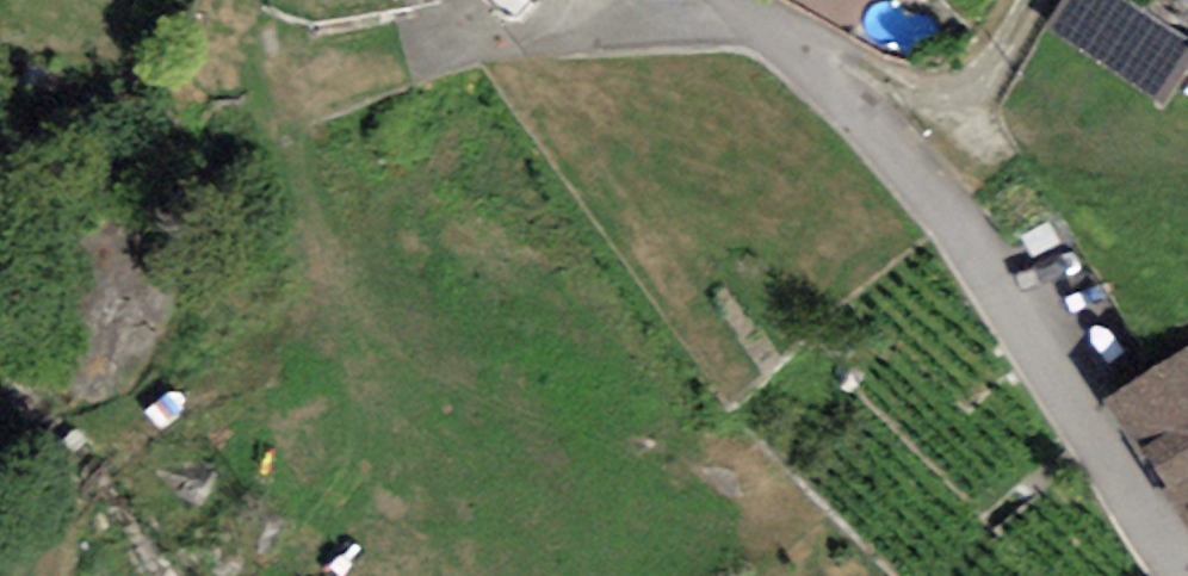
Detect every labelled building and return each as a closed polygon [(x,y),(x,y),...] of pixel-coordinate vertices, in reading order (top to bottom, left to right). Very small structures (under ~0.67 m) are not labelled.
[(536,17),(550,0),(515,0),(536,17)] [(872,22),(879,0),(796,0),(795,0),(872,22)] [(1052,31),(1171,112),(1187,87),(1187,36),(1135,0),(1074,0),(1052,31)] [(1102,404),(1187,538),(1187,349),(1102,404)]
